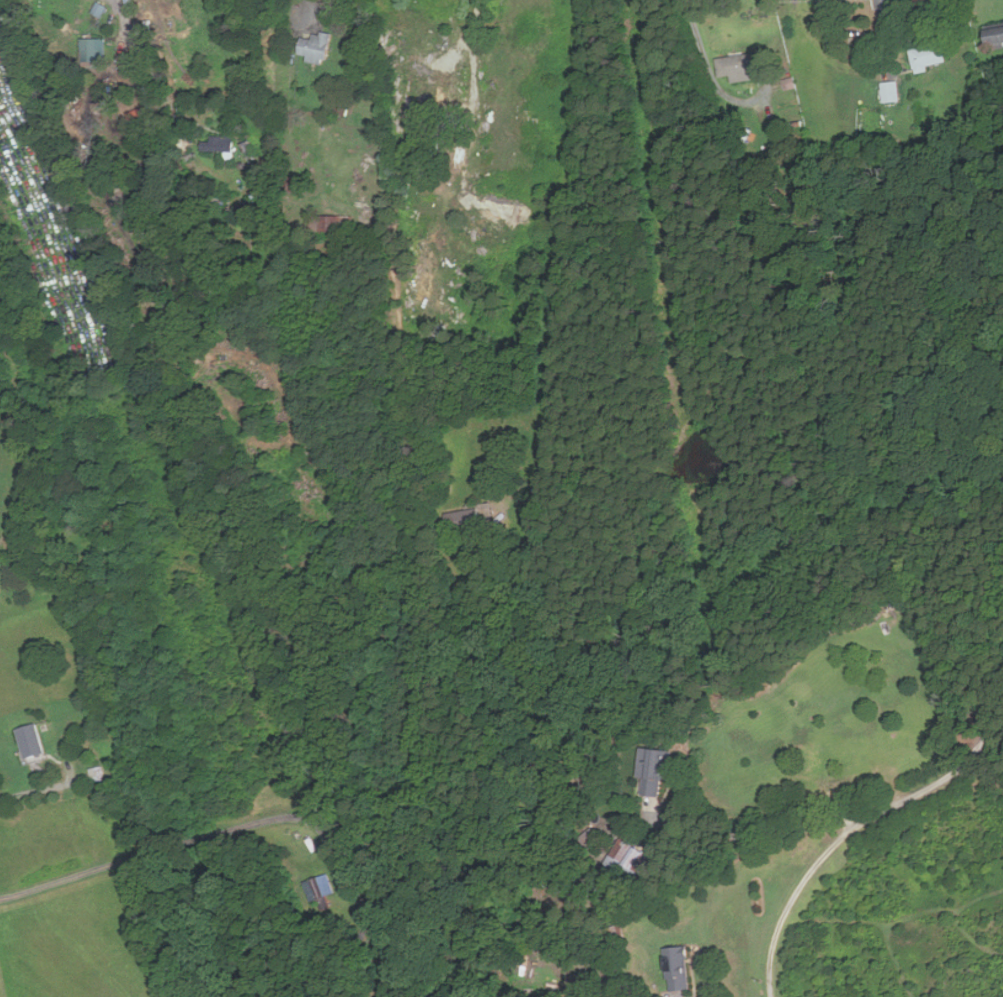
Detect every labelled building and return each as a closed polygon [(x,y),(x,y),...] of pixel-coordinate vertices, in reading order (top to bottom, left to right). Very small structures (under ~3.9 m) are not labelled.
[(990,27),(991,44),(1002,43),(1002,27),(990,27)] [(305,37),(302,54),(311,56),(310,62),(328,65),(334,35),(316,31),(315,39),(305,37)] [(105,61),(103,38),(82,39),(83,63),(105,61)] [(912,50),(920,75),(933,71),(931,67),(951,61),(944,40),(912,50)] [(729,75),(731,83),(760,78),(759,72),(766,70),(762,50),(715,59),(718,77),(729,75)] [(885,103),(902,101),(899,80),(882,83),(885,103)] [(236,136),(212,136),(212,141),(204,141),(205,153),(236,152),(236,136)] [(466,529),(468,539),(488,536),(487,525),(494,524),(491,507),(446,513),(448,531),(466,529)] [(46,753),(37,723),(17,729),(26,759),(46,753)] [(672,750),(639,748),(637,796),(661,797),(661,780),(670,781),(672,750)] [(617,859),(613,857),(610,863),(648,880),(658,858),(624,843),(617,859)] [(319,877),(326,896),(334,893),(328,874),(319,877)] [(689,990),(688,946),(666,947),(668,991),(689,990)]
